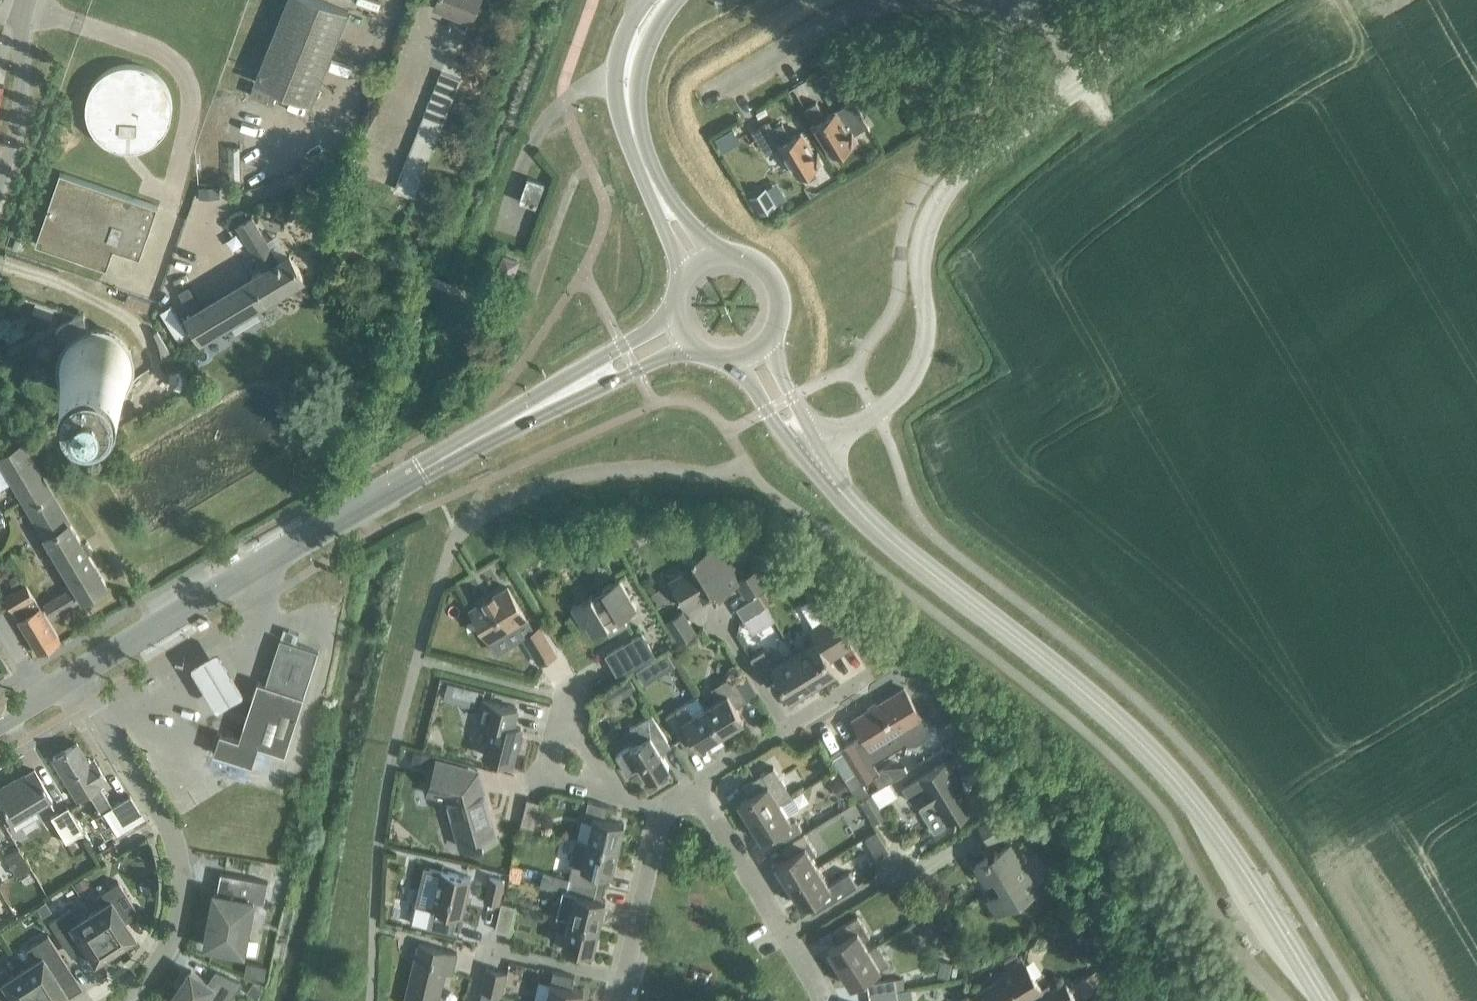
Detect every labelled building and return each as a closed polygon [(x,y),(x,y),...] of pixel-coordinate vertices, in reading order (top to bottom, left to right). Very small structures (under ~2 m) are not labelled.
[(320,0),(287,0),(255,82),(310,104),(348,11),(320,0)] [(479,0),(436,0),(433,7),(471,21),(479,0)] [(171,119),(172,108),(171,97),(166,86),(159,77),(151,71),(140,66),(129,65),(118,66),(107,71),(98,77),(91,86),(87,97),(86,108),(87,119),(91,130),(98,139),(107,145),(118,150),(129,151),(140,150),(150,145),(159,138),(166,130),(171,119)] [(414,197),(460,80),(441,72),(394,189),(414,197)] [(825,72),(815,79),(821,90),(832,83),(825,72)] [(854,133),(869,124),(853,99),(826,115),(818,101),(808,107),(816,121),(812,124),(819,135),(821,133),(834,154),(844,147),(847,151),(856,145),(854,141),(858,139),(854,133)] [(773,127),(772,126),(769,121),(752,132),(765,153),(777,146),(784,156),(787,154),(800,174),(809,169),(811,172),(823,165),(821,162),(825,160),(819,150),(816,151),(803,129),(793,135),(783,121),(773,127)] [(715,139),(723,152),(734,146),(726,133),(715,139)] [(240,147),(228,147),(229,180),(240,180),(240,147)] [(140,258),(158,206),(60,173),(35,244),(107,269),(113,249),(140,258)] [(536,207),(544,183),(527,177),(519,201),(536,207)] [(219,186),(199,187),(200,198),(220,197),(219,186)] [(766,187),(749,196),(760,214),(776,204),(766,187)] [(201,338),(304,278),(290,254),(278,261),(252,218),(238,227),(264,270),(188,315),(201,338)] [(512,275),(517,260),(505,255),(499,271),(512,275)] [(62,375),(66,384),(73,392),(81,397),(91,400),(101,400),(111,397),(120,392),(126,384),(131,375),(132,365),(131,356),(128,348),(122,340),(115,334),(106,330),(96,329),(88,330),(83,313),(73,317),(64,322),(56,329),(69,341),(64,348),(61,356),(60,365),(62,375)] [(23,444),(0,458),(0,459),(76,586),(45,604),(52,616),(83,598),(84,599),(107,585),(23,444)] [(745,597),(768,583),(758,566),(740,577),(719,540),(692,556),(697,563),(669,580),(686,609),(706,597),(708,600),(737,583),(745,597)] [(591,595),(571,607),(583,626),(586,624),(592,634),(605,626),(609,633),(627,622),(623,615),(636,608),(619,579),(602,588),(603,590),(593,597),(591,595)] [(6,596),(39,650),(39,652),(59,639),(26,584),(6,596)] [(491,642),(527,620),(507,587),(471,609),(491,642)] [(659,587),(651,592),(658,605),(666,599),(659,587)] [(758,594),(736,608),(743,620),(752,634),(774,620),(765,606),(758,594)] [(665,622),(678,643),(696,632),(684,611),(665,622)] [(794,651),(813,682),(836,668),(825,650),(836,643),(841,652),(853,645),(834,613),(810,627),(812,630),(802,637),(806,644),(794,651)] [(539,664),(557,653),(540,626),(523,637),(539,664)] [(631,640),(643,661),(654,654),(642,633),(631,640)] [(213,752),(251,764),(257,746),(275,751),(285,754),(318,651),(280,639),(265,684),(257,681),(239,739),(220,733),(213,752)] [(216,648),(188,662),(215,708),(243,692),(216,648)] [(813,682),(794,651),(783,658),(779,651),(769,657),(764,648),(751,656),(767,682),(779,675),(791,695),(813,682)] [(652,661),(635,672),(644,686),(661,676),(652,661)] [(719,698),(706,706),(722,733),(744,719),(736,706),(747,699),(732,674),(712,686),(719,698)] [(629,680),(618,687),(624,698),(636,691),(629,680)] [(466,687),(461,704),(475,707),(480,690),(466,687)] [(922,718),(904,688),(853,719),(871,748),(890,736),(894,742),(899,739),(901,740),(902,742),(904,743),(906,743),(908,744),(910,744),(912,744),(914,743),(916,743),(918,742),(920,740),(922,739),(923,737),(924,736),(925,734),(925,732),(926,729),(926,727),(925,725),(925,723),(921,718),(922,718)] [(706,706),(699,694),(665,715),(688,753),(722,733),(706,706)] [(493,721),(485,754),(512,761),(521,727),(513,724),(517,708),(482,699),(477,717),(493,721)] [(615,754),(627,773),(640,765),(648,778),(670,765),(661,751),(671,745),(652,714),(634,725),(643,740),(631,747),(630,745),(615,754)] [(98,784),(105,779),(93,758),(88,761),(76,742),(52,757),(76,798),(99,784),(98,784)] [(873,774),(853,742),(831,755),(858,800),(868,794),(861,781),(873,774)] [(413,751),(410,763),(419,766),(427,768),(430,755),(422,753),(413,751)] [(461,847),(496,837),(477,770),(437,760),(430,785),(445,789),(461,847)] [(946,760),(902,787),(909,799),(918,793),(925,804),(919,808),(934,832),(977,806),(967,789),(970,787),(972,782),(970,778),(967,775),(962,775),(960,777),(957,778),(946,760)] [(792,796),(775,766),(743,784),(749,795),(739,800),(751,820),(781,801),(781,802),(792,796)] [(0,787),(0,804),(6,814),(13,825),(36,811),(33,808),(51,798),(34,769),(16,780),(15,778),(0,787)] [(841,778),(830,784),(838,797),(849,791),(841,778)] [(880,806),(898,796),(890,780),(871,790),(880,806)] [(129,794),(103,810),(116,832),(143,816),(129,794)] [(885,815),(872,794),(861,800),(873,821),(885,815)] [(792,820),(788,814),(799,808),(792,796),(781,802),(781,801),(751,820),(763,840),(773,834),(778,843),(803,828),(796,817),(792,820)] [(534,827),(541,801),(527,797),(520,824),(534,827)] [(588,840),(618,847),(624,823),(606,818),(609,805),(589,800),(584,819),(593,821),(588,840)] [(860,815),(854,804),(842,811),(848,822),(860,815)] [(67,805),(50,816),(65,842),(83,831),(82,830),(68,807),(67,805)] [(989,839),(1010,826),(1002,811),(980,824),(989,839)] [(877,857),(889,850),(876,830),(864,837),(877,857)] [(810,852),(815,849),(804,832),(780,846),(786,856),(776,863),(789,883),(818,866),(810,852)] [(618,847),(588,840),(575,837),(569,862),(573,863),(570,877),(604,885),(608,873),(612,874),(618,847)] [(996,913),(1038,887),(1011,842),(977,863),(987,879),(991,877),(1000,891),(987,899),(996,913)] [(16,875),(29,867),(17,847),(3,855),(16,875)] [(828,883),(818,866),(789,883),(801,904),(806,901),(812,911),(857,884),(849,871),(828,883)] [(424,867),(415,903),(432,907),(432,909),(427,927),(451,933),(456,914),(462,916),(471,877),(441,870),(441,871),(424,867)] [(205,945),(244,953),(253,901),(263,903),(267,881),(220,873),(217,893),(214,892),(205,945)] [(84,876),(73,882),(78,890),(89,884),(84,876)] [(499,904),(504,880),(490,877),(484,900),(499,904)] [(552,888),(554,880),(542,877),(539,887),(551,890),(552,888)] [(570,877),(566,891),(562,890),(556,915),(569,918),(599,925),(605,900),(601,899),(604,885),(570,877)] [(89,911),(113,947),(121,942),(123,946),(135,938),(121,917),(135,908),(117,880),(96,894),(101,903),(89,911)] [(912,890),(897,899),(905,912),(920,903),(912,890)] [(46,901),(36,906),(42,915),(51,910),(46,901)] [(509,933),(515,906),(501,902),(495,930),(509,933)] [(113,947),(89,911),(77,919),(70,906),(48,920),(67,951),(81,942),(95,964),(107,956),(104,952),(113,947)] [(840,940),(828,947),(840,966),(869,948),(862,938),(869,934),(864,925),(858,915),(833,930),(840,940)] [(599,925),(569,918),(565,932),(557,930),(554,941),(593,951),(599,925)] [(21,967),(43,1000),(48,1000),(52,998),(54,1000),(57,1000),(67,995),(53,973),(67,964),(47,934),(25,948),(33,960),(21,967)] [(456,952),(419,943),(405,1000),(407,1000),(437,1000),(445,972),(451,973),(456,952)] [(869,948),(840,966),(851,986),(889,963),(878,943),(869,948)] [(940,960),(936,976),(947,978),(950,962),(940,960)] [(246,962),(243,975),(263,979),(266,966),(246,962)] [(1026,997),(1029,1000),(1070,1000),(1074,998),(1065,983),(1043,996),(1039,989),(1041,988),(1026,962),(982,988),(990,1000),(1020,1000),(1026,997)] [(21,967),(9,975),(3,966),(0,968),(0,1000),(9,1000),(13,999),(14,1000),(43,1000),(21,967)] [(507,972),(486,967),(480,989),(501,994),(507,972)] [(584,989),(572,986),(575,975),(553,969),(545,1000),(581,1000),(584,989)] [(216,971),(209,982),(191,970),(173,995),(182,1000),(225,1000),(228,996),(230,998),(240,982),(216,971)] [(1106,984),(1097,970),(1077,983),(1085,997),(1106,984)] [(894,977),(867,982),(869,995),(896,990),(894,977)] [(251,982),(245,992),(255,998),(261,988),(251,982)] [(83,1000),(78,986),(66,991),(69,1000),(83,1000)] [(896,990),(897,994),(898,1000),(902,1000),(911,999),(909,987),(896,990)] [(897,994),(896,990),(869,995),(870,1000),(898,1000),(897,994)]
